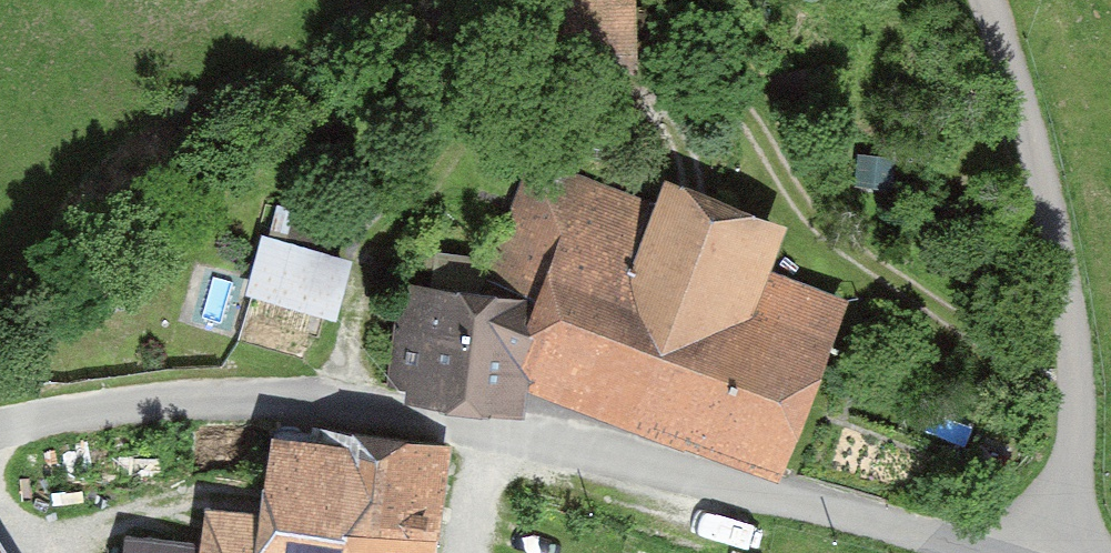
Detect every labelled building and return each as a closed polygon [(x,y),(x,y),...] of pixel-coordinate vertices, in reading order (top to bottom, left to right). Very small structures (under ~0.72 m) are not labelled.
[(544,55),(633,51),(630,0),(541,0),(544,55)] [(662,217),(532,167),(482,288),(516,293),(513,311),(530,318),(520,350),(768,449),(827,299),(751,269),(766,231),(671,194),(662,217)] [(327,308),(342,259),(268,240),(254,289),(327,308)] [(509,308),(475,305),(482,288),(403,280),(392,375),(500,386),(509,308)] [(426,445),(321,431),(318,447),(266,441),(261,484),(269,485),(263,522),(212,515),(207,551),(126,541),(125,552),(411,552),(426,445)]
